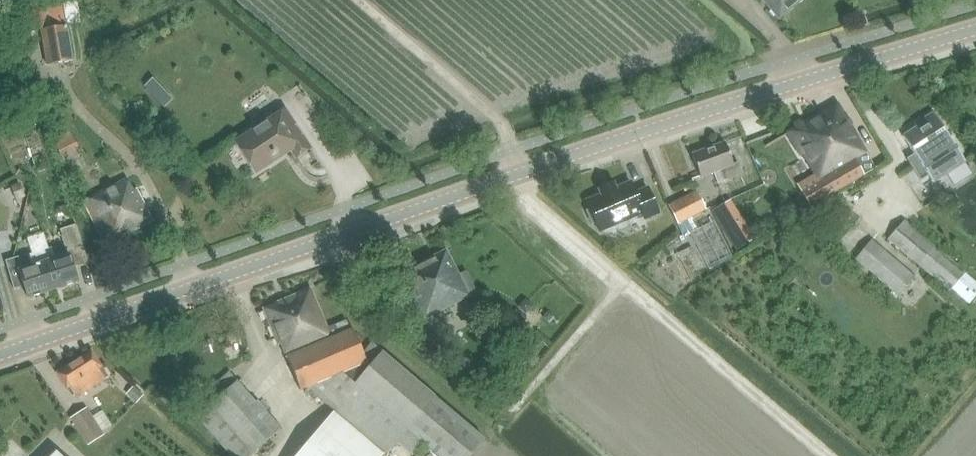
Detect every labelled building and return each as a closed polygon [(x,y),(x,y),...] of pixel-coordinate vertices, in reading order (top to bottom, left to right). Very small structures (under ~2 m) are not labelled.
[(779,19),(802,0),(763,0),(779,19)] [(67,26),(80,25),(76,1),(10,15),(16,36),(41,31),(46,66),(73,61),(67,26)] [(206,17),(200,23),(212,37),(219,31),(206,17)] [(861,177),(852,163),(867,154),(838,104),(787,133),(800,156),(803,154),(824,190),(818,194),(820,197),(814,201),(816,204),(861,177)] [(296,158),(311,148),(285,109),(237,140),(258,172),(291,151),(296,158)] [(917,127),(903,137),(917,159),(909,164),(920,181),(942,167),(947,174),(961,164),(948,143),(952,141),(933,113),(915,125),(917,127)] [(66,146),(83,138),(74,119),(57,126),(66,146)] [(724,180),(742,174),(738,163),(733,165),(725,142),(692,154),(700,177),(721,170),(724,180)] [(106,245),(153,221),(136,188),(132,190),(127,179),(84,202),(106,245)] [(648,188),(635,193),(630,182),(616,189),(614,183),(599,190),(601,195),(586,201),(590,210),(586,211),(592,225),(596,224),(600,232),(643,213),(645,219),(659,213),(648,188)] [(697,192),(668,206),(677,224),(692,217),(706,209),(697,192)] [(726,202),(712,211),(719,223),(734,214),(726,202)] [(698,229),(690,233),(709,270),(732,258),(714,222),(713,221),(698,229)] [(888,239),(950,291),(965,272),(904,221),(888,239)] [(35,236),(53,290),(78,282),(74,268),(89,263),(77,225),(60,230),(68,254),(55,258),(52,248),(49,249),(44,233),(35,236)] [(743,229),(729,238),(736,251),(751,242),(743,229)] [(53,290),(35,236),(27,238),(32,254),(28,255),(31,266),(22,269),(19,257),(6,261),(15,289),(24,286),(28,298),(53,290)] [(914,277),(871,240),(855,259),(899,295),(914,277)] [(423,319),(470,296),(475,293),(465,272),(459,275),(446,250),(400,274),(423,319)] [(393,444),(408,455),(417,455),(427,446),(438,455),(470,455),(484,439),(371,343),(363,353),(354,329),(351,331),(346,321),(328,328),(311,288),(263,309),(278,345),(282,344),(301,391),(307,387),(335,411),(296,455),(383,455),(393,444)] [(426,340),(413,352),(427,366),(439,355),(426,340)] [(77,398),(106,379),(99,369),(102,367),(92,351),(57,373),(67,389),(70,387),(77,398)] [(280,429),(229,373),(209,390),(217,399),(196,417),(231,455),(249,455),(280,429)] [(137,404),(145,395),(135,386),(127,395),(137,404)] [(84,414),(73,421),(89,445),(100,438),(104,436),(102,434),(92,418),(88,421),(84,414)]
